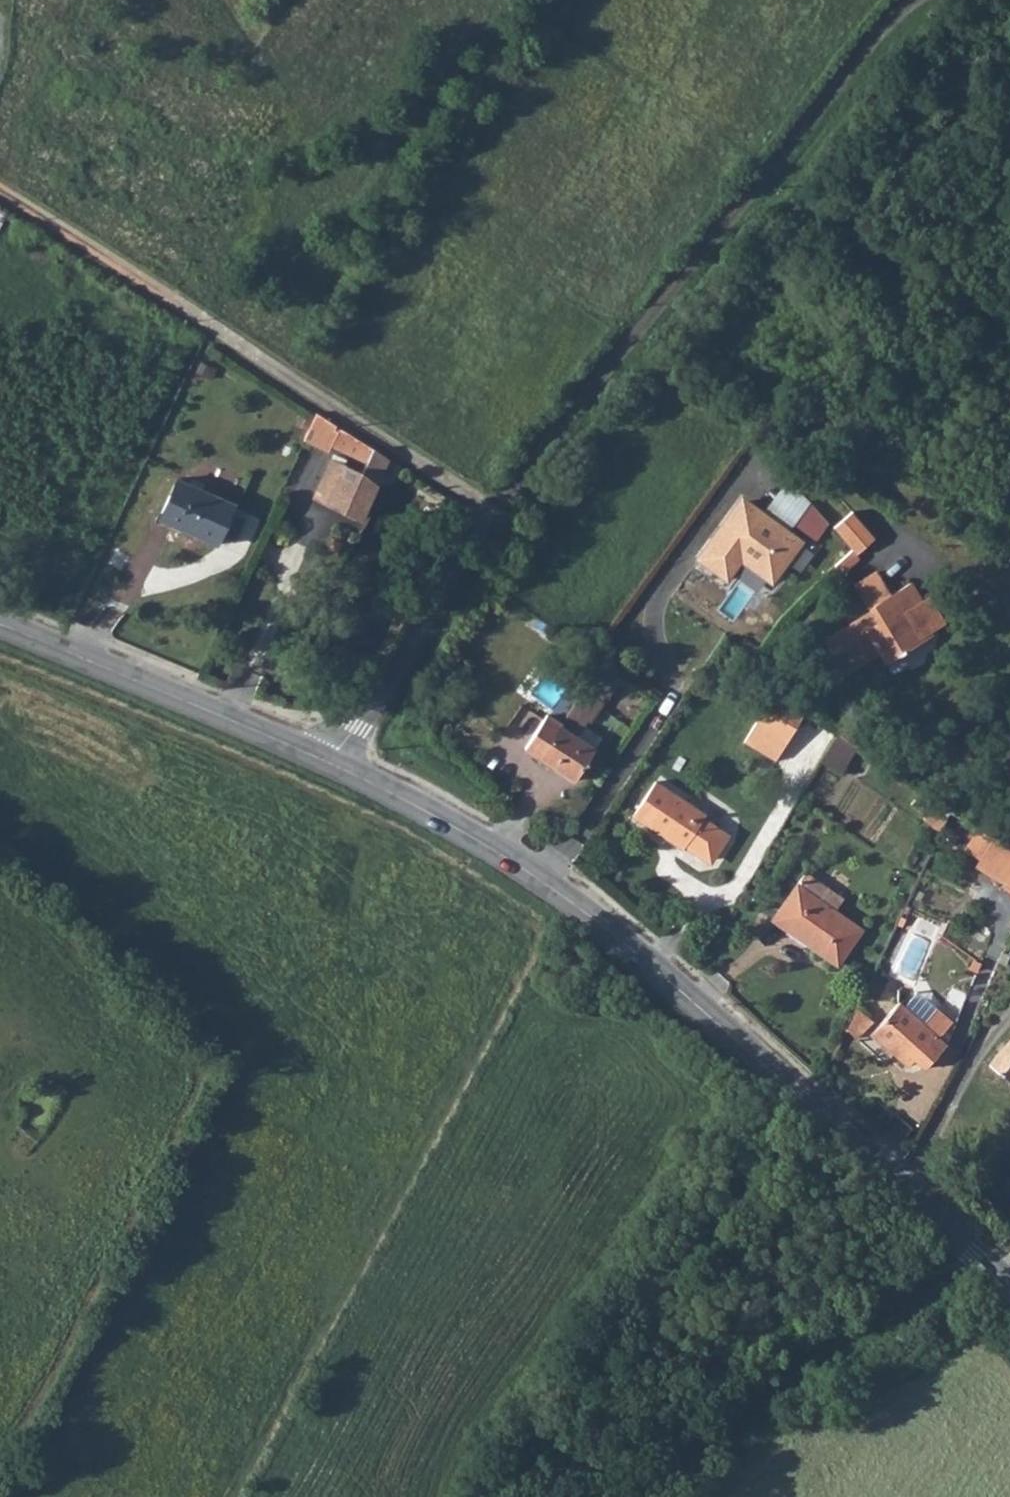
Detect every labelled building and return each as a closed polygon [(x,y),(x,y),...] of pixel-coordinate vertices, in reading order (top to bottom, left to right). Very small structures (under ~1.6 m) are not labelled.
[(386,459),(339,429),(315,414),(303,440),(328,452),(332,446),(364,467),(358,481),(330,463),(314,498),(360,518),(386,459)] [(174,477),(157,517),(215,542),(232,502),(174,477)] [(813,544),(834,523),(792,480),(771,500),(813,544)] [(733,507),(699,553),(727,573),(741,553),(772,576),(801,537),(746,497),(737,510),(733,507)] [(858,508),(840,526),(858,544),(864,551),(882,533),(858,508)] [(823,635),(843,669),(879,648),(886,659),(932,633),(914,603),(921,599),(910,580),(889,591),(875,566),(851,579),(864,604),(868,602),(872,607),(823,635)] [(585,683),(599,692),(606,681),(592,672),(585,683)] [(747,738),(779,756),(810,703),(783,677),(747,738)] [(566,713),(582,723),(586,718),(590,720),(605,695),(599,692),(585,683),(566,713)] [(525,748),(574,779),(602,736),(582,723),(566,713),(560,724),(548,717),(545,715),(524,748),(525,748)] [(681,847),(702,861),(713,859),(724,842),(721,830),(701,817),(703,815),(654,782),(631,815),(680,849),(681,847)] [(995,837),(981,858),(1009,876),(1009,846),(995,837)] [(772,920),(838,965),(862,929),(798,884),(772,920)] [(915,1058),(925,1067),(947,1043),(900,1000),(872,1033),(909,1065),(915,1058)] [(989,1066),(1009,1084),(1009,1041),(989,1066)]
